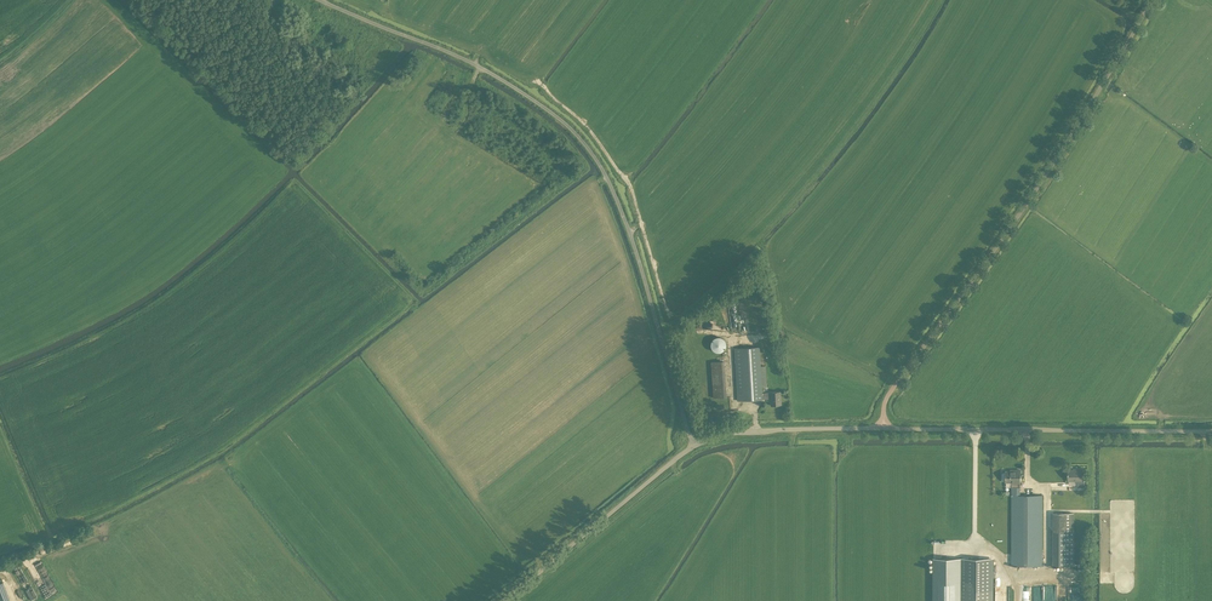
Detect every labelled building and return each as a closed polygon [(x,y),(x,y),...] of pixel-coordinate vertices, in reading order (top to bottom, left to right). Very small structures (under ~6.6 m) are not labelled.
[(726,342),(725,339),(722,338),(720,337),(717,337),(714,338),(712,339),(711,342),(710,344),(711,347),(712,350),(714,351),(717,352),(720,352),(722,351),(725,350),(726,347),(726,344),(726,342)] [(761,393),(761,387),(767,386),(765,366),(759,366),(758,346),(734,348),(737,400),(762,399),(762,398),(770,397),(770,405),(781,404),(780,392),(761,393)] [(713,398),(727,397),(724,361),(711,361),(713,398)] [(1068,480),(1076,480),(1076,482),(1077,482),(1077,487),(1085,487),(1085,480),(1082,480),(1082,469),(1075,469),(1075,470),(1068,470),(1068,480)] [(1005,481),(1005,482),(1011,482),(1011,487),(1011,495),(1011,566),(1042,566),(1043,495),(1020,495),(1020,487),(1020,482),(1020,470),(1013,470),(1013,471),(1005,471),(1005,472),(1003,472),(1002,473),(1002,479),(1003,481),(1005,481)] [(1053,513),(1053,566),(1074,565),(1074,513),(1053,513)] [(933,600),(992,600),(992,558),(933,558),(933,600)] [(20,565),(13,569),(17,575),(20,573),(26,581),(29,579),(20,565)] [(3,581),(0,582),(0,600),(10,600),(3,581)] [(1032,581),(1031,600),(1038,600),(1053,600),(1054,588),(1046,587),(1046,590),(1041,589),(1042,582),(1032,581)] [(1019,600),(1028,600),(1028,583),(1019,584),(1019,600)]
